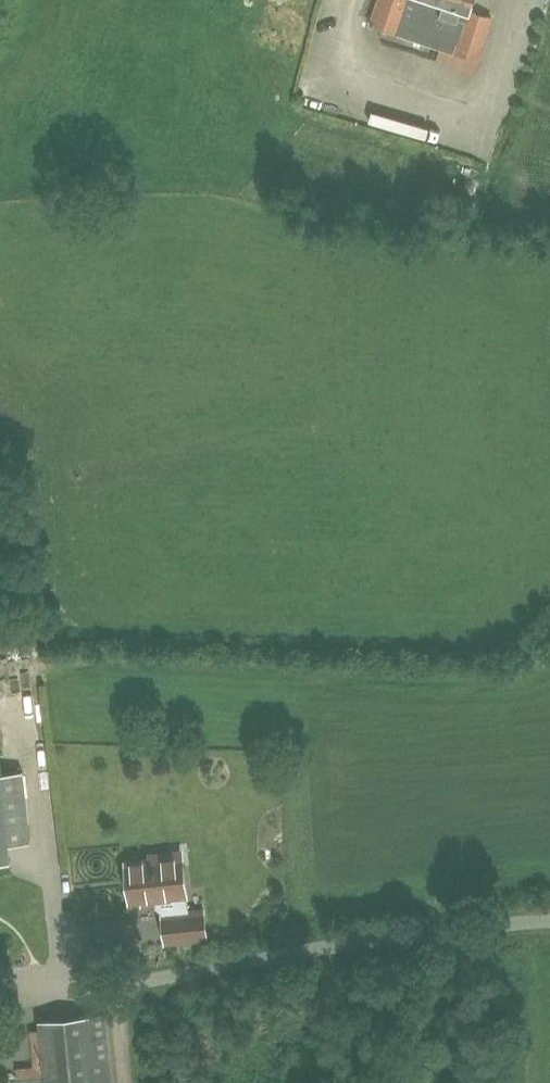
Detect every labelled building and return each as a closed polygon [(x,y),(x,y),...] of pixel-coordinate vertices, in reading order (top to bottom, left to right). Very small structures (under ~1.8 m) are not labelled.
[(370,23),(478,59),(492,17),(467,9),(470,0),(378,0),(370,23)] [(476,59),(440,47),(436,58),(472,70),(476,59)] [(1,772),(0,772),(0,862),(10,861),(1,772)] [(181,851),(170,852),(150,854),(150,860),(126,862),(130,901),(142,900),(142,904),(171,901),(171,897),(186,895),(181,851)] [(203,910),(188,912),(162,915),(165,942),(206,938),(203,910)] [(223,924),(214,925),(215,937),(225,936),(223,924)] [(105,1013),(39,1020),(46,1082),(112,1082),(105,1013)] [(9,1033),(0,1037),(0,1040),(6,1054),(16,1050),(9,1033)]
